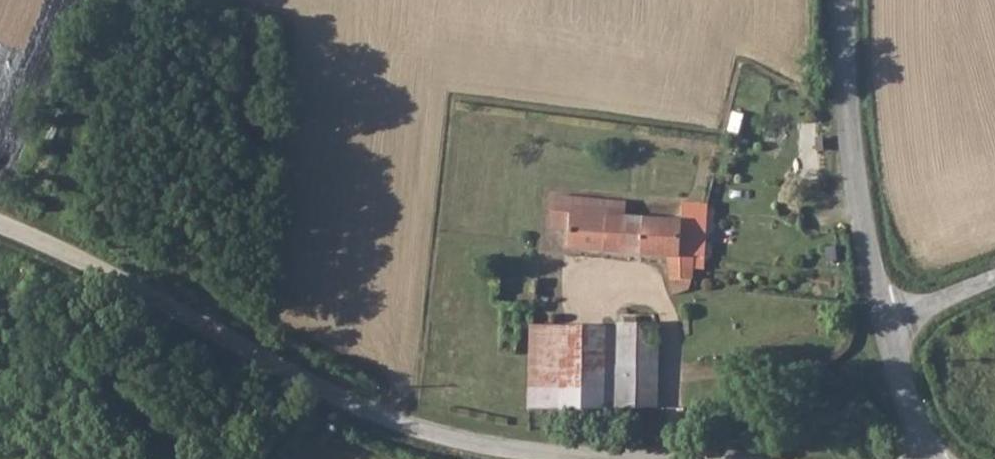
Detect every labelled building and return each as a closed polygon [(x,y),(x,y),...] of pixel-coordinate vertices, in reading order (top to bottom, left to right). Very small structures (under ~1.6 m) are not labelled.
[(584,212),(556,209),(551,244),(573,247),(572,262),(627,269),(629,231),(630,222),(630,216),(601,213),(600,226),(582,225),(584,212)] [(685,218),(682,237),(684,237),(679,269),(689,270),(705,271),(711,222),(693,219),(685,218)] [(630,222),(629,231),(649,233),(645,223),(630,222)] [(629,231),(627,269),(672,274),(677,309),(690,309),(694,309),(689,270),(679,269),(684,237),(682,237),(649,233),(629,231)] [(511,285),(501,344),(527,350),(530,335),(537,335),(544,291),(511,285)] [(540,335),(537,393),(610,398),(613,340),(540,335)] [(623,336),(616,418),(660,421),(665,338),(623,336)] [(610,398),(537,393),(535,418),(608,422),(610,398)] [(366,397),(362,408),(371,412),(374,399),(366,397)]
